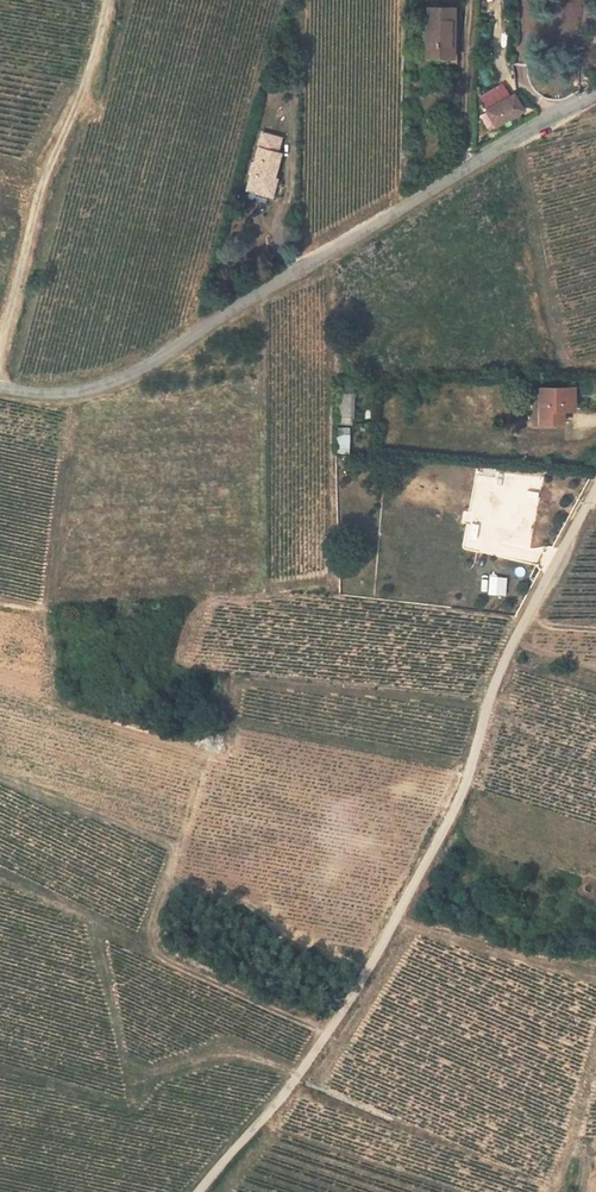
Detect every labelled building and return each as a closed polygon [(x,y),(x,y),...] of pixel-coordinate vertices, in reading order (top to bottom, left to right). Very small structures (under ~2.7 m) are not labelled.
[(448,58),(449,9),(422,8),(421,57),(426,57),(448,58)] [(455,9),(449,9),(448,58),(426,57),(426,63),(453,64),(455,9)] [(292,54),(282,53),(281,71),(291,71),(292,54)] [(510,97),(484,113),(492,127),(519,111),(510,97)] [(262,139),(252,191),(276,196),(284,156),(277,155),(280,142),(262,139)] [(275,200),(276,196),(252,191),(251,196),(275,200)] [(359,387),(347,388),(348,418),(360,417),(359,387)] [(575,431),(574,419),(586,418),(585,396),(550,398),(552,434),(575,431)] [(348,453),(349,427),(337,426),(336,453),(348,453)] [(468,523),(464,550),(538,562),(540,550),(529,548),(541,477),(529,475),(528,479),(477,471),(470,511),(464,510),(462,522),(468,523)] [(503,596),(507,576),(489,572),(485,591),(503,596)]
